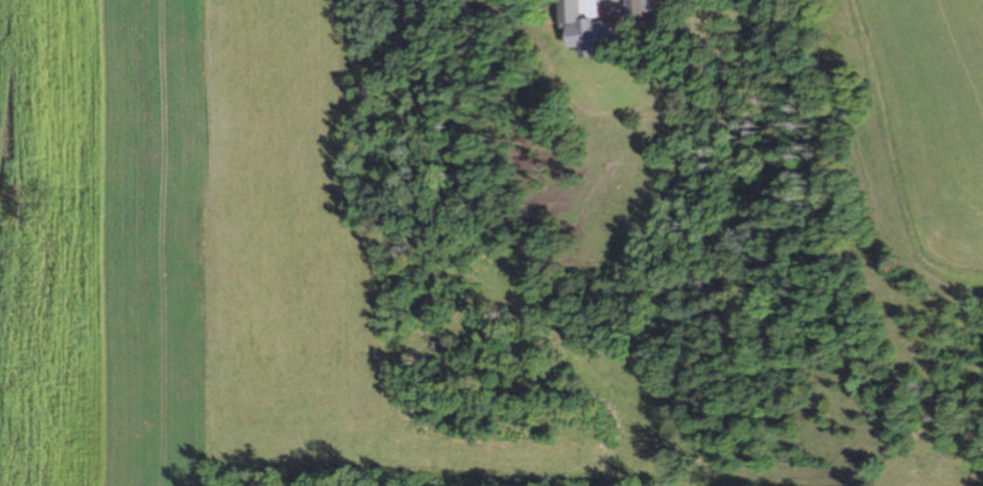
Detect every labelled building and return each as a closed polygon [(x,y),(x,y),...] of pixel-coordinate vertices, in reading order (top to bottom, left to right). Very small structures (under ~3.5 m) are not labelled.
[(588,0),(579,0),(568,1),(571,27),(580,26),(582,49),(593,48),(594,59),(608,58),(607,46),(624,44),(621,20),(591,23),(588,0)]
